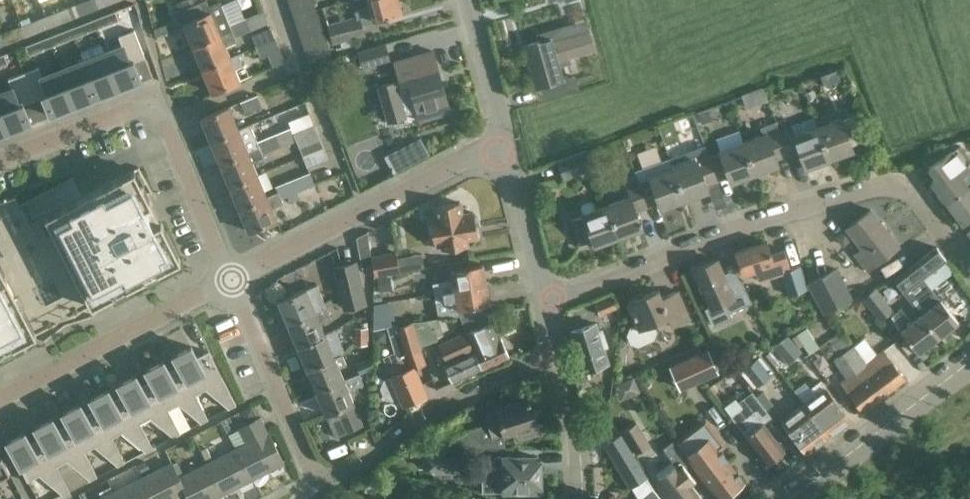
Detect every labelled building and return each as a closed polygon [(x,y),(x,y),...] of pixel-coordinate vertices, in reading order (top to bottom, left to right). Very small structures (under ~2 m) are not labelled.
[(90,0),(87,0),(67,7),(72,18),(94,10),(90,0)] [(94,10),(119,0),(90,0),(94,10)] [(206,0),(202,0),(175,12),(181,26),(184,25),(193,46),(231,29),(229,24),(219,1),(208,6),(206,0)] [(314,4),(313,0),(289,0),(288,0),(292,11),(314,4)] [(369,7),(355,11),(356,17),(328,24),(333,44),(340,43),(341,48),(354,45),(352,39),(365,35),(362,22),(401,12),(398,0),(367,0),(369,7)] [(296,23),(318,15),(314,4),(292,11),(296,23)] [(72,18),(67,7),(44,16),(48,27),(72,18)] [(246,16),(251,28),(268,21),(263,9),(246,16)] [(91,19),(95,28),(118,19),(114,10),(91,19)] [(299,34),(322,26),(318,15),(296,23),(299,34)] [(48,27),(44,16),(31,22),(29,16),(19,20),(21,25),(25,36),(48,27)] [(202,67),(229,55),(225,46),(237,41),(234,35),(251,28),(246,16),(229,24),(231,29),(193,46),(202,67)] [(69,28),(72,37),(95,28),(91,19),(69,28)] [(303,45),(326,38),(322,26),(299,34),(303,45)] [(256,46),(275,38),(270,27),(251,35),(256,46)] [(51,35),(54,44),(72,37),(69,28),(51,35)] [(104,51),(118,87),(141,78),(134,61),(145,56),(134,29),(118,35),(121,44),(104,51)] [(595,49),(589,30),(552,41),(551,37),(524,45),(536,87),(558,81),(561,93),(577,88),(574,76),(564,79),(560,65),(570,62),(569,57),(595,49)] [(54,44),(51,35),(25,45),(28,54),(54,44)] [(275,38),(256,46),(261,57),(268,54),(273,65),(284,61),(275,38)] [(326,38),(303,45),(307,56),(329,49),(326,38)] [(389,59),(385,44),(358,52),(362,67),(389,59)] [(450,112),(433,53),(432,50),(393,61),(399,83),(396,84),(395,80),(377,85),(387,119),(405,114),(399,94),(411,90),(420,120),(450,112)] [(82,60),(96,96),(118,87),(104,51),(82,60)] [(229,55),(202,67),(212,91),(239,79),(235,68),(244,64),(239,52),(230,56),(229,55)] [(59,68),(73,104),(96,96),(82,60),(59,68)] [(23,72),(34,100),(44,96),(51,113),(73,104),(59,68),(41,75),(38,66),(23,72)] [(8,130),(30,121),(23,104),(34,100),(23,72),(8,78),(11,87),(0,91),(0,110),(8,130)] [(749,120),(772,115),(765,87),(743,92),(749,120)] [(257,95),(240,102),(246,118),(264,111),(257,95)] [(211,140),(239,128),(229,105),(201,117),(211,140)] [(818,126),(829,158),(853,149),(851,144),(864,139),(855,114),(842,119),(841,118),(818,126)] [(803,132),(801,125),(797,123),(779,130),(788,155),(799,151),(805,167),(806,166),(807,170),(821,165),(820,161),(829,158),(818,126),(803,132)] [(256,141),(259,149),(315,125),(314,124),(293,133),(291,127),(256,141)] [(231,188),(259,176),(253,162),(264,157),(262,154),(296,140),(299,148),(300,147),(304,157),(324,148),(315,125),(259,149),(249,153),(221,165),(231,188)] [(249,153),(248,151),(239,128),(211,140),(221,165),(249,153)] [(743,141),(754,173),(779,164),(777,159),(788,155),(779,130),(768,134),(767,132),(743,141)] [(709,154),(719,181),(730,177),(731,181),(754,173),(743,141),(709,154)] [(719,181),(709,154),(706,146),(668,159),(671,168),(672,168),(683,199),(709,190),(707,186),(719,181)] [(324,148),(304,157),(308,167),(329,159),(324,148)] [(969,183),(969,171),(952,148),(929,166),(937,176),(932,180),(948,200),(967,185),(969,183)] [(588,149),(557,161),(564,180),(595,169),(588,149)] [(683,199),(672,168),(671,168),(668,159),(635,172),(647,207),(659,203),(661,208),(683,199)] [(161,221),(142,184),(146,181),(139,166),(45,215),(29,223),(15,196),(0,201),(0,358),(17,349),(15,344),(36,333),(112,294),(115,299),(162,275),(159,270),(180,259),(161,221)] [(278,191),(311,177),(309,172),(275,186),(278,191)] [(606,205),(618,236),(643,227),(637,211),(647,207),(635,172),(624,176),(631,196),(606,205)] [(240,207),(267,196),(259,176),(231,188),(240,207)] [(267,196),(240,207),(249,230),(277,219),(272,208),(283,204),(281,199),(287,196),(289,200),(299,196),(297,191),(314,184),(311,177),(278,191),(278,192),(268,196),(267,196)] [(948,200),(964,222),(969,217),(969,183),(967,185),(948,200)] [(460,213),(458,201),(433,205),(435,217),(429,218),(433,243),(441,241),(442,248),(467,244),(465,237),(476,236),(474,226),(479,225),(477,216),(473,217),(472,211),(460,213)] [(596,209),(594,203),(590,201),(582,204),(581,207),(584,215),(571,220),(580,245),(593,240),(595,245),(618,236),(606,205),(596,209)] [(870,208),(847,227),(862,246),(855,251),(869,268),(899,244),(870,208)] [(758,278),(779,271),(787,295),(808,288),(800,264),(791,267),(784,247),(771,251),(767,240),(735,250),(742,273),(755,269),(758,278)] [(940,298),(924,276),(947,258),(937,245),(895,278),(904,290),(903,291),(921,313),(939,337),(959,321),(941,298),(940,298)] [(371,255),(373,266),(374,266),(375,277),(399,272),(395,251),(371,255)] [(735,268),(723,273),(717,259),(694,269),(711,307),(724,301),(729,313),(752,303),(735,268)] [(362,295),(356,260),(332,266),(341,301),(349,297),(362,295)] [(349,297),(341,301),(343,310),(367,304),(357,260),(356,260),(362,295),(349,297)] [(433,292),(485,282),(482,263),(450,268),(452,279),(432,282),(433,292)] [(836,267),(807,283),(823,313),(853,298),(836,267)] [(391,276),(378,278),(380,292),(393,290),(391,276)] [(485,282),(433,292),(435,301),(455,298),(457,308),(489,302),(485,282)] [(288,326),(327,308),(317,284),(278,301),(288,326)] [(875,287),(862,298),(880,321),(894,310),(875,287)] [(654,322),(668,316),(672,325),(690,317),(679,290),(662,297),(658,288),(628,300),(637,323),(630,326),(626,334),(630,343),(639,346),(654,339),(658,330),(654,322)] [(376,329),(395,324),(391,301),(376,303),(376,329)] [(614,301),(597,309),(601,318),(619,311),(614,301)] [(939,337),(921,313),(912,320),(902,307),(891,315),(919,352),(939,337)] [(332,334),(336,331),(336,330),(325,335),(320,324),(331,319),(327,308),(288,326),(298,348),(332,334)] [(486,321),(484,313),(460,316),(466,330),(486,321)] [(413,322),(420,346),(438,340),(437,337),(443,335),(438,319),(414,322),(413,322)] [(473,352),(480,368),(508,356),(500,337),(497,338),(490,321),(466,331),(474,349),(473,349),(475,351),(473,352)] [(425,364),(422,351),(420,346),(413,322),(396,326),(404,353),(384,361),(391,376),(384,380),(380,388),(384,396),(393,399),(400,396),(403,403),(425,393),(413,367),(425,364)] [(595,322),(570,330),(583,369),(608,361),(603,345),(607,344),(602,328),(598,330),(595,322)] [(353,327),(353,344),(368,344),(369,328),(353,327)] [(807,328),(792,338),(799,347),(803,345),(809,354),(819,347),(807,328)] [(332,334),(298,348),(307,370),(342,356),(342,354),(345,351),(336,331),(332,334)] [(475,351),(473,349),(471,350),(465,332),(439,344),(447,361),(442,363),(451,381),(480,368),(473,352),(475,351)] [(787,335),(772,345),(788,363),(801,352),(787,335)] [(868,373),(884,394),(905,377),(884,349),(875,356),(864,339),(850,348),(868,373)] [(174,354),(208,418),(196,393),(206,388),(228,407),(228,408),(236,404),(208,350),(197,356),(191,345),(174,354)] [(717,370),(707,348),(670,365),(680,387),(717,370)] [(862,410),(884,394),(868,373),(850,348),(835,358),(848,377),(841,382),(862,410)] [(208,418),(174,354),(174,355),(179,366),(169,371),(163,360),(146,368),(180,433),(181,432),(168,408),(178,402),(200,421),(201,422),(208,418)] [(753,390),(764,381),(775,373),(760,354),(738,371),(753,390)] [(344,379),(339,368),(346,365),(342,356),(307,370),(317,393),(359,375),(358,373),(344,379)] [(373,367),(369,358),(356,363),(360,373),(373,367)] [(180,433),(146,368),(146,369),(151,380),(141,385),(136,374),(119,383),(152,447),(153,447),(140,422),(150,417),(172,436),(173,436),(180,433)] [(359,375),(317,393),(326,414),(335,410),(344,431),(360,425),(356,415),(357,415),(352,402),(354,402),(349,391),(364,385),(359,375)] [(742,378),(736,382),(743,392),(749,388),(742,378)] [(804,404),(829,436),(851,419),(838,402),(821,379),(810,388),(815,395),(804,404)] [(152,447),(119,383),(118,383),(124,394),(114,399),(108,388),(91,397),(124,461),(125,461),(112,436),(122,431),(145,450),(145,451),(152,447)] [(738,402),(743,408),(732,416),(768,463),(785,451),(764,423),(772,417),(752,391),(738,402)] [(517,438),(539,431),(534,413),(540,411),(535,395),(495,408),(496,410),(484,414),(487,424),(442,438),(431,447),(443,449),(443,450),(505,447),(504,435),(515,432),(517,438)] [(124,461),(91,397),(90,398),(96,409),(86,414),(80,403),(63,411),(97,476),(97,475),(85,450),(95,445),(117,464),(117,465),(124,461)] [(829,436),(804,404),(783,420),(807,452),(829,436)] [(36,426),(69,490),(97,476),(63,411),(62,412),(68,423),(58,428),(52,417),(36,426)] [(267,432),(259,417),(240,426),(241,429),(230,434),(236,447),(252,478),(269,469),(274,474),(283,469),(281,462),(284,461),(268,431),(267,432)] [(637,422),(621,431),(635,453),(650,444),(637,422)] [(69,490),(36,426),(35,426),(40,437),(30,442),(25,431),(7,441),(28,481),(39,475),(62,493),(69,490)] [(710,436),(709,437),(699,444),(698,443),(695,445),(696,447),(686,454),(686,455),(693,465),(705,481),(706,480),(720,498),(721,498),(744,482),(720,450),(721,450),(719,448),(710,436)] [(251,478),(252,478),(236,447),(207,462),(223,492),(239,484),(243,490),(253,485),(251,478)] [(631,486),(646,476),(629,448),(614,458),(631,486)] [(444,457),(444,451),(422,451),(423,468),(434,468),(434,474),(457,473),(456,456),(444,457)] [(540,491),(540,485),(543,481),(543,473),(540,469),(539,459),(534,459),(534,455),(503,456),(494,456),(493,473),(503,473),(504,490),(540,491)] [(10,472),(1,456),(0,457),(0,477),(10,472)] [(179,477),(171,461),(143,476),(155,498),(171,498),(174,498),(175,498),(188,498),(189,498),(179,477)] [(223,492),(207,462),(179,477),(189,498),(224,498),(222,493),(223,492)] [(672,494),(675,498),(704,498),(692,485),(696,482),(681,463),(678,466),(676,464),(659,478),(672,494)] [(143,476),(114,491),(119,498),(155,498),(143,476)] [(642,498),(662,498),(654,489),(642,498)] [(114,491),(98,498),(119,498),(114,491)]
